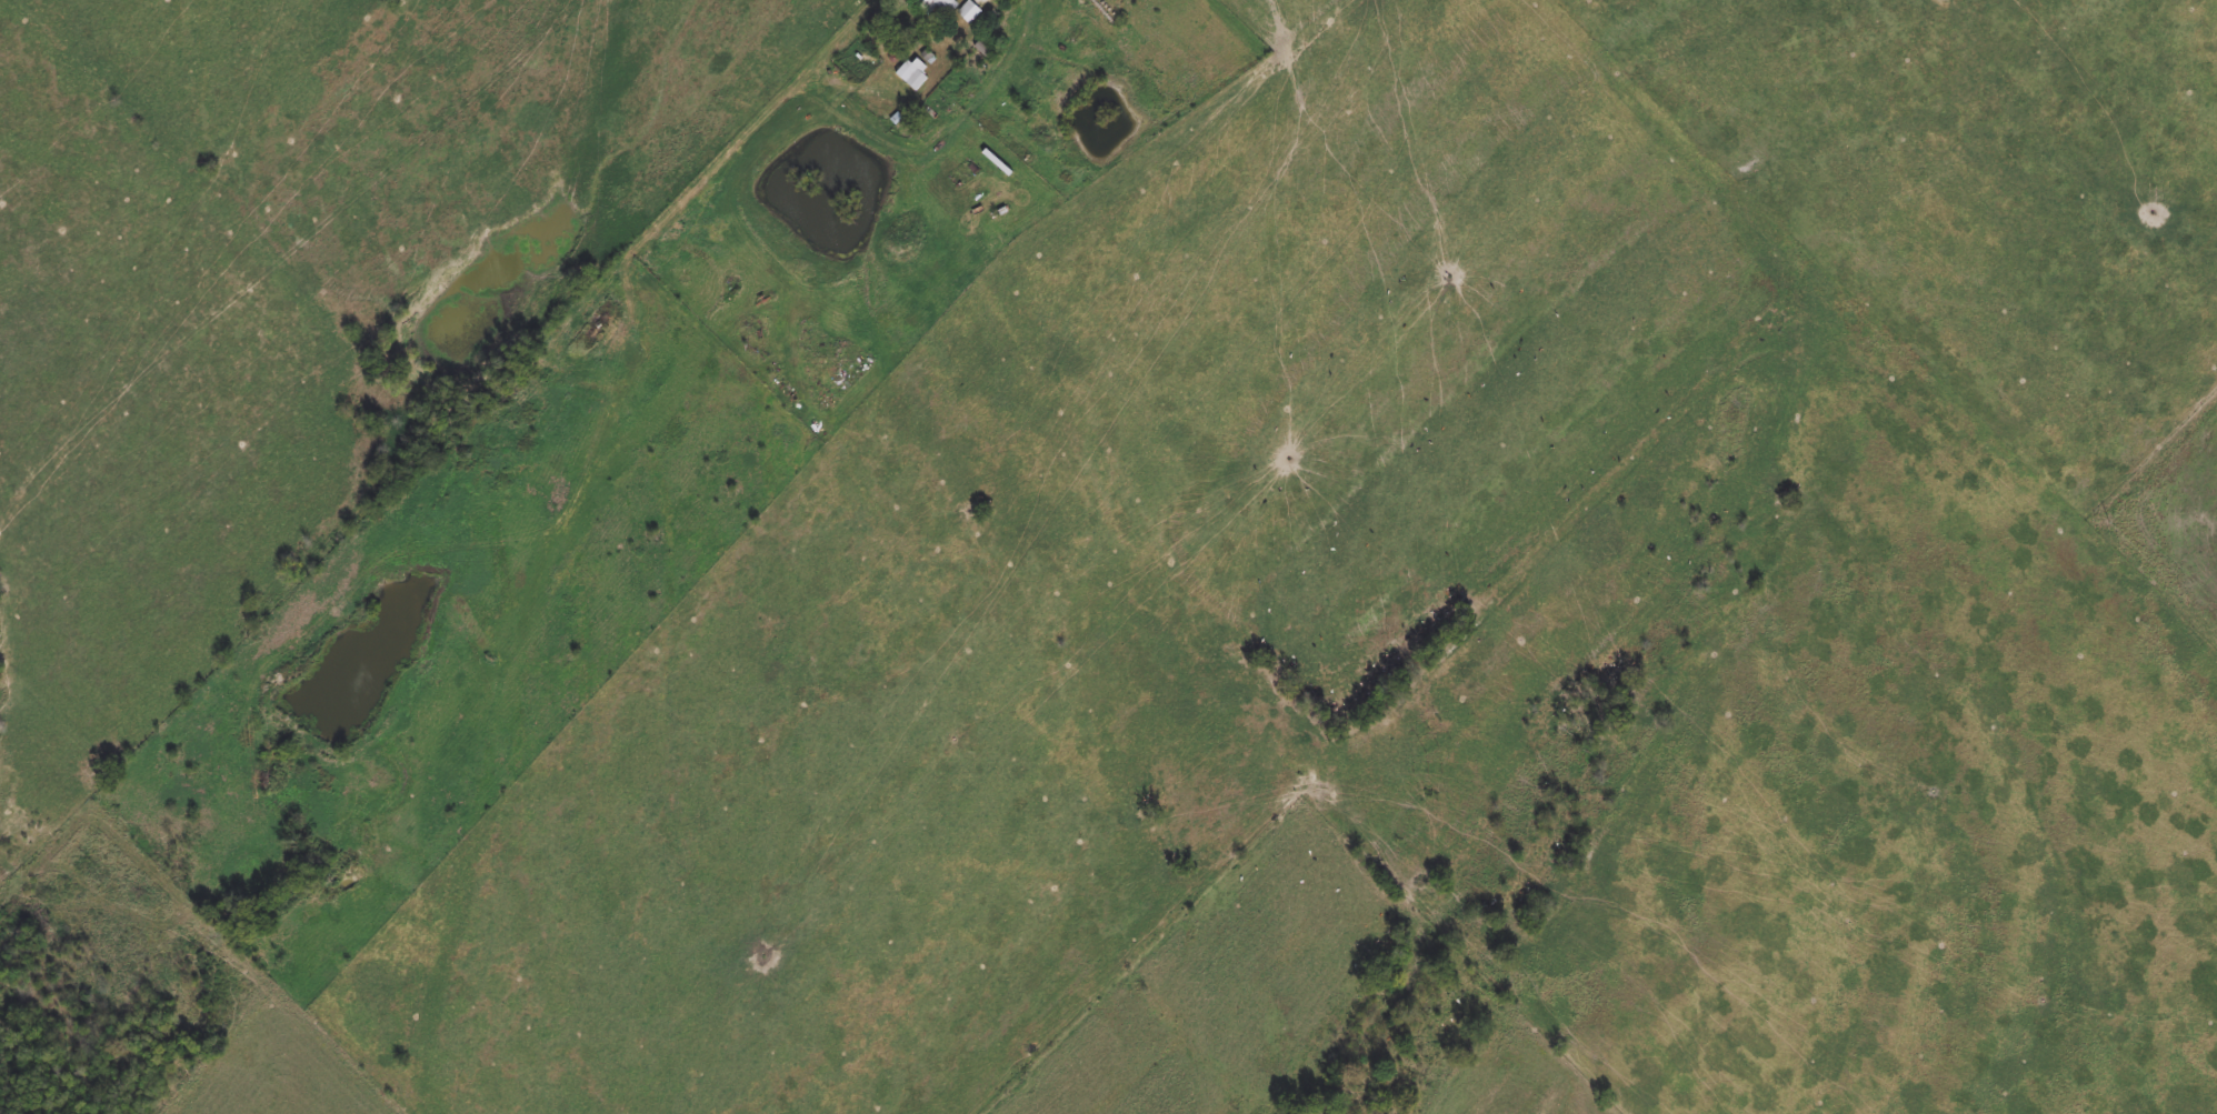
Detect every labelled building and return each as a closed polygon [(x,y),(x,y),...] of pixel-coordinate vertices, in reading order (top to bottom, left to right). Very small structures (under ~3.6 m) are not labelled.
[(924,11),(934,2),(942,11),(953,0),(915,0),(924,11)] [(897,73),(906,81),(917,68),(907,61),(897,73)]
